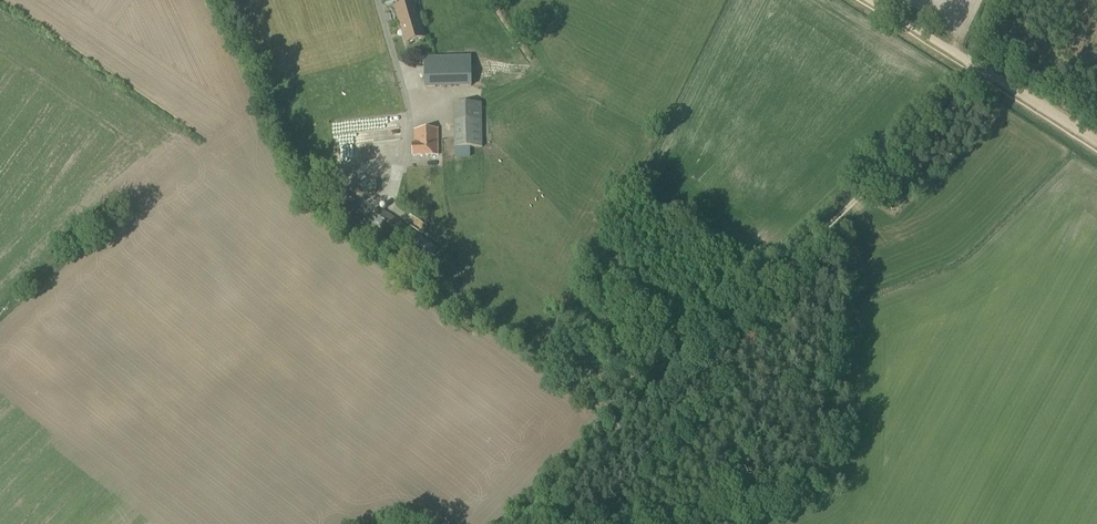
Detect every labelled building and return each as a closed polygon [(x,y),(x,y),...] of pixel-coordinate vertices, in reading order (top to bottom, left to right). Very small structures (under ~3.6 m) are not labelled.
[(405,43),(424,38),(413,2),(395,7),(405,43)] [(424,89),(472,87),(471,55),(423,57),(424,89)] [(454,156),(468,156),(468,148),(482,147),(481,103),(453,103),(454,156)] [(412,156),(438,155),(437,129),(414,130),(415,145),(412,145),(412,156)] [(376,145),(375,135),(360,136),(361,146),(376,145)] [(310,173),(332,170),(331,162),(309,164),(310,173)] [(312,183),(327,181),(326,175),(311,176),(312,183)] [(363,193),(376,192),(375,180),(361,181),(363,193)] [(327,201),(333,190),(328,187),(321,197),(327,201)] [(427,261),(436,248),(378,208),(368,221),(427,261)]
